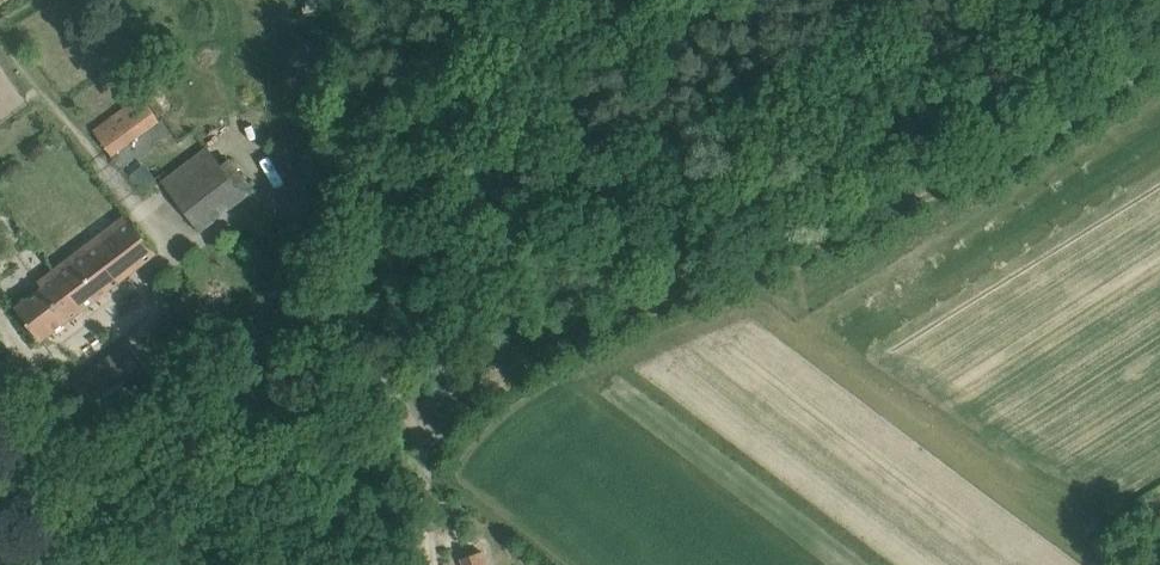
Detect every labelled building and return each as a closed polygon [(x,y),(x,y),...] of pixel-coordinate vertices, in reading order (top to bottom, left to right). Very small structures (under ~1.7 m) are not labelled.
[(138,96),(95,129),(113,154),(157,121),(138,96)] [(193,222),(194,221),(239,189),(226,171),(208,145),(162,179),(193,222)] [(158,251),(156,248),(174,233),(157,211),(139,226),(128,212),(40,280),(45,287),(18,307),(42,340),(158,251)] [(127,344),(75,383),(107,427),(159,387),(127,344)] [(465,564),(487,564),(482,550),(462,557),(465,564)]
